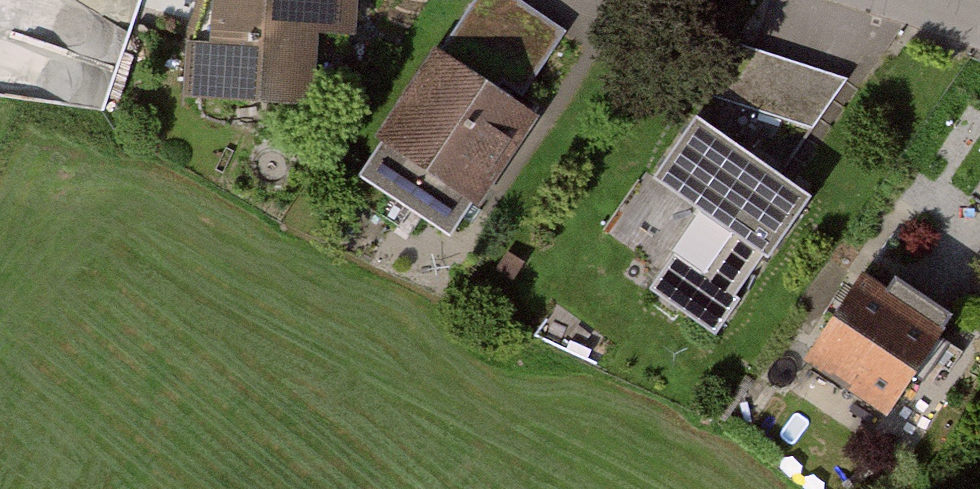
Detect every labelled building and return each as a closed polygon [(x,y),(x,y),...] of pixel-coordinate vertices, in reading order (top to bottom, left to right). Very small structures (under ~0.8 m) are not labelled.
[(212,39),(187,38),(184,91),(316,98),(319,32),(359,35),(361,0),(214,0),(212,39)] [(438,42),(515,94),(565,30),(521,0),(466,0),(438,42)] [(36,77),(90,123),(133,72),(79,26),(36,77)] [(685,88),(814,126),(846,77),(719,35),(685,88)] [(470,193),(480,200),(540,111),(515,94),(438,42),(378,131),(384,135),(470,193)] [(814,193),(698,112),(656,173),(734,228),(766,250),(771,253),(814,193)] [(449,228),(470,193),(384,135),(359,173),(449,228)] [(735,293),(766,250),(734,228),(701,271),(675,251),(651,284),(716,329),(741,298),(735,293)] [(937,323),(854,267),(799,348),(883,404),(937,323)]
